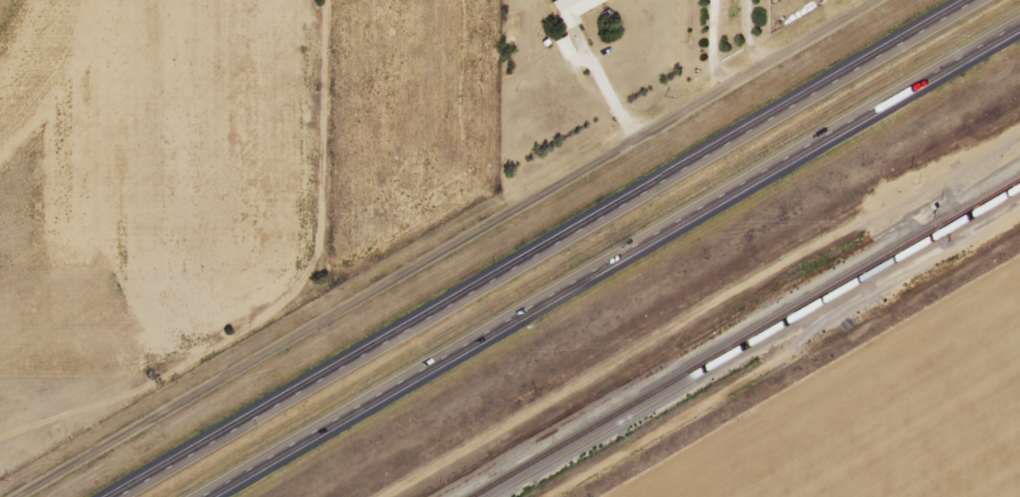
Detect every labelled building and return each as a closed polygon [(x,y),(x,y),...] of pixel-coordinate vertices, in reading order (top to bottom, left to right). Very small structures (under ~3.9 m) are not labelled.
[(611,0),(556,0),(553,2),(567,30),(582,22),(579,16),(611,0)]
